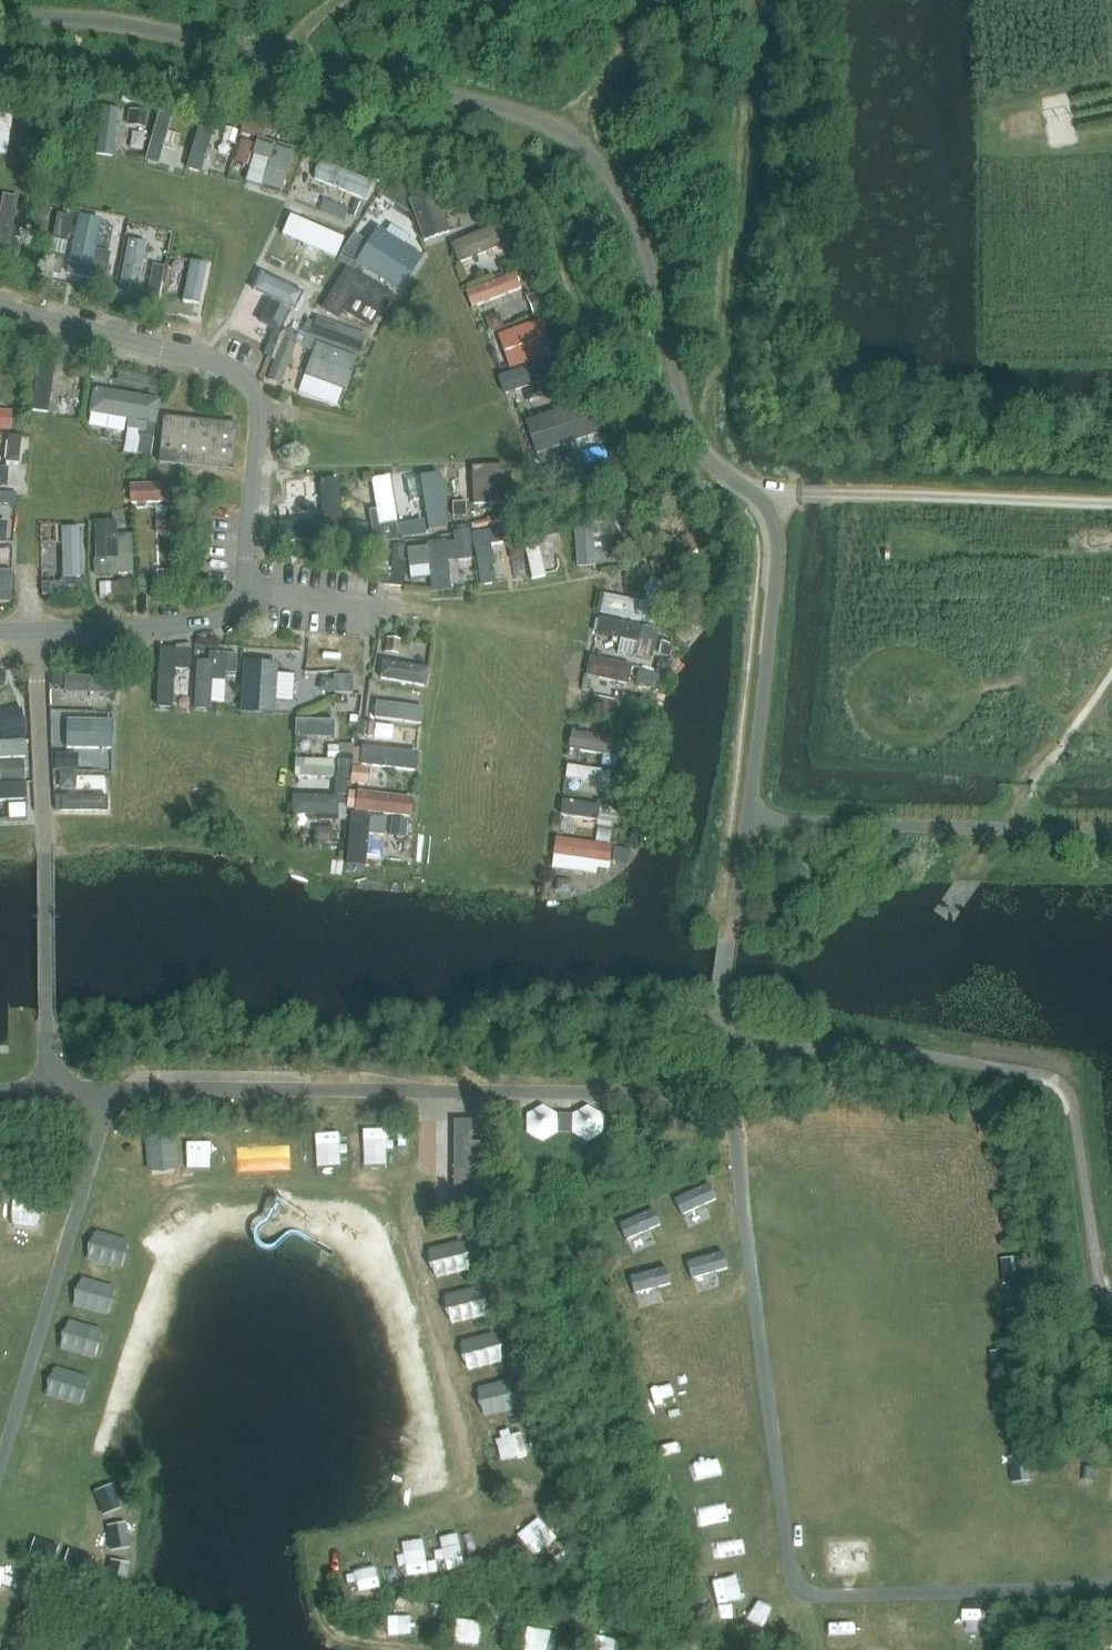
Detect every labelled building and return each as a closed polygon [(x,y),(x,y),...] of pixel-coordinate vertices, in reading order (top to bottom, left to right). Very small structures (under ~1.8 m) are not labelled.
[(13,115),(31,118),(32,107),(15,105),(13,115)] [(148,112),(130,110),(128,124),(145,127),(148,112)] [(153,163),(168,166),(179,116),(164,113),(153,163)] [(266,128),(245,123),(242,134),(263,139),(266,128)] [(210,168),(216,126),(200,124),(195,166),(210,168)] [(225,142),(235,145),(239,132),(227,129),(223,141),(225,142)] [(237,162),(247,165),(253,143),(243,140),(237,162)] [(295,151),(276,145),(258,140),(252,156),(253,157),(270,162),(262,188),(262,189),(280,195),(295,151)] [(262,188),(270,162),(253,157),(245,182),(262,188)] [(449,232),(434,192),(409,201),(423,241),(449,232)] [(379,217),(390,212),(385,197),(379,193),(373,202),(379,217)] [(0,211),(0,251),(7,252),(7,254),(17,256),(22,230),(12,228),(18,199),(3,196),(0,211)] [(487,208),(482,196),(475,198),(479,211),(487,208)] [(350,216),(358,219),(363,205),(355,202),(350,216)] [(336,217),(344,220),(348,210),(340,207),(336,217)] [(65,243),(70,217),(56,214),(51,241),(65,243)] [(79,216),(67,275),(89,280),(90,278),(105,282),(111,254),(95,251),(101,221),(79,216)] [(511,223),(500,227),(510,252),(521,248),(511,223)] [(421,258),(378,231),(358,263),(357,264),(400,292),(421,258)] [(323,264),(334,239),(319,233),(309,258),(323,264)] [(341,253),(341,254),(353,260),(363,242),(351,236),(341,253)] [(52,254),(49,273),(59,275),(63,256),(52,254)] [(358,263),(353,260),(341,254),(338,259),(355,268),(357,264),(358,263)] [(164,268),(154,266),(147,300),(158,302),(164,268)] [(393,297),(347,269),(323,309),(339,319),(343,311),(371,327),(379,313),(382,315),(393,297)] [(475,310),(525,290),(518,273),(469,294),(475,310)] [(263,288),(293,299),(298,287),(268,275),(263,288)] [(533,314),(550,307),(543,291),(526,298),(533,314)] [(555,318),(552,308),(541,312),(544,322),(555,318)] [(503,313),(487,318),(493,335),(509,329),(503,313)] [(316,319),(314,323),(307,321),(299,333),(304,335),(309,337),(308,338),(317,341),(359,355),(363,342),(343,335),(345,329),(316,319)] [(541,322),(499,336),(510,368),(550,354),(544,338),(547,337),(541,322)] [(283,340),(268,380),(279,384),(294,345),(283,340)] [(355,359),(317,345),(306,375),(344,389),(355,359)] [(561,357),(566,370),(577,365),(572,353),(561,357)] [(105,380),(107,365),(94,363),(92,378),(105,380)] [(511,387),(546,381),(544,367),(509,373),(511,387)] [(149,393),(160,395),(163,381),(151,379),(150,388),(149,393)] [(586,404),(526,423),(536,454),(596,435),(586,404)] [(10,431),(11,413),(0,413),(0,430),(10,431)] [(233,471),(238,425),(165,418),(160,464),(233,471)] [(140,423),(139,432),(138,437),(140,437),(151,439),(154,425),(140,423)] [(153,439),(151,439),(140,437),(138,437),(139,432),(127,430),(123,453),(150,457),(153,439)] [(8,436),(5,462),(19,464),(22,437),(8,436)] [(607,440),(599,442),(602,452),(610,449),(607,440)] [(495,507),(493,473),(469,475),(471,508),(495,507)] [(372,480),(376,508),(368,510),(374,545),(399,541),(388,477),(372,480)] [(343,480),(326,480),(327,537),(345,537),(343,480)] [(179,483),(132,484),(132,504),(179,503),(179,483)] [(1,505),(16,506),(17,495),(2,494),(1,505)] [(465,503),(452,504),(453,517),(466,517),(465,503)] [(505,526),(517,524),(516,515),(503,517),(505,526)] [(159,519),(160,536),(177,535),(176,518),(159,519)] [(10,543),(11,520),(0,519),(0,543),(10,543)] [(89,580),(137,578),(135,533),(121,534),(121,521),(88,522),(89,580)] [(545,533),(558,530),(556,521),(543,524),(545,533)] [(399,540),(425,536),(423,522),(397,526),(399,540)] [(348,523),(347,537),(366,538),(367,524),(348,523)] [(590,525),(576,526),(578,565),(592,565),(590,525)] [(299,541),(312,540),(311,526),(298,527),(299,541)] [(473,534),(480,587),(496,585),(490,546),(504,544),(502,530),(473,534)] [(451,592),(448,561),(458,560),(458,561),(471,560),(468,531),(453,533),(454,543),(446,543),(446,542),(427,544),(427,548),(407,550),(410,579),(430,577),(432,594),(451,592)] [(549,578),(540,537),(527,540),(536,580),(549,578)] [(343,546),(343,538),(324,539),(316,540),(316,548),(343,546)] [(393,560),(403,561),(404,547),(394,546),(393,560)] [(511,561),(523,559),(521,548),(510,550),(511,561)] [(664,559),(651,563),(655,576),(668,572),(664,559)] [(403,561),(393,560),(391,560),(390,575),(384,575),(384,579),(383,585),(400,587),(403,587),(405,561),(403,561)] [(172,582),(172,571),(157,571),(157,582),(172,582)] [(0,572),(0,602),(10,603),(11,572),(0,572)] [(600,614),(659,626),(668,583),(649,579),(644,603),(604,595),(600,614)] [(75,592),(85,592),(86,580),(75,580),(75,592)] [(120,595),(133,595),(132,581),(119,581),(120,595)] [(113,596),(112,584),(100,584),(101,596),(113,596)] [(603,617),(599,634),(645,645),(649,628),(603,617)] [(397,641),(388,640),(386,653),(395,654),(397,641)] [(670,656),(672,644),(657,641),(655,654),(670,656)] [(171,706),(173,669),(187,670),(188,651),(174,650),(159,649),(157,675),(156,705),(169,706),(171,706)] [(209,702),(210,678),(225,679),(225,672),(226,652),(209,651),(208,661),(197,660),(194,708),(208,709),(209,702)] [(624,663),(634,666),(638,654),(627,651),(624,663)] [(235,672),(237,652),(226,652),(225,672),(235,672)] [(589,675),(631,686),(636,667),(594,656),(589,675)] [(430,687),(433,671),(385,660),(381,677),(430,687)] [(274,713),(276,663),(244,661),(241,711),(262,712),(264,714),(272,714),(274,713)] [(638,672),(636,684),(651,687),(653,675),(638,672)] [(352,694),(353,676),(335,675),(334,693),(352,694)] [(62,677),(51,677),(51,686),(62,686),(62,677)] [(69,694),(85,693),(84,677),(68,678),(69,694)] [(376,719),(425,726),(428,707),(379,699),(376,719)] [(22,718),(21,704),(0,706),(0,720),(22,718)] [(111,750),(111,722),(67,721),(66,749),(111,750)] [(333,736),(334,724),(300,722),(299,742),(321,743),(322,735),(333,736)] [(366,723),(364,736),(373,737),(375,724),(366,723)] [(623,738),(621,752),(630,753),(632,739),(623,738)] [(338,744),(338,746),(338,755),(352,755),(353,745),(338,744)] [(338,758),(338,755),(338,746),(328,746),(328,757),(338,758)] [(76,757),(54,756),(54,770),(76,770),(76,757)] [(601,765),(616,768),(618,758),(603,756),(601,765)] [(298,759),(298,774),(338,775),(339,760),(298,759)] [(11,763),(12,780),(25,779),(24,762),(11,763)] [(569,767),(569,782),(614,784),(614,769),(569,767)] [(353,768),(351,783),(365,784),(366,769),(353,768)] [(61,787),(74,787),(74,774),(61,774),(61,787)] [(336,781),(336,795),(347,796),(348,778),(342,778),(342,782),(336,781)] [(0,785),(0,802),(26,800),(26,783),(0,785)] [(602,802),(612,804),(614,795),(604,793),(602,802)] [(59,795),(59,810),(111,810),(111,795),(59,795)] [(564,802),(564,817),(601,819),(602,804),(564,802)] [(338,805),(337,820),(345,820),(346,805),(338,805)] [(370,816),(368,836),(385,838),(387,818),(370,816)] [(391,837),(404,838),(406,821),(393,820),(391,837)] [(315,843),(330,843),(331,828),(316,828),(315,843)] [(611,833),(599,831),(597,841),(609,843),(611,833)] [(623,863),(624,859),(628,860),(629,851),(614,849),(612,862),(623,863)] [(587,1107),(573,1115),(557,1114),(543,1106),(536,1110),(527,1114),(527,1132),(542,1141),(558,1133),(572,1133),(587,1142),(603,1134),(603,1116),(592,1110),(587,1107)] [(493,1143),(469,1142),(470,1124),(453,1124),(452,1213),(469,1213),(469,1210),(492,1210),(493,1143)] [(715,1217),(710,1206),(719,1202),(712,1184),(679,1199),(691,1227),(715,1217)] [(726,1253),(690,1261),(695,1280),(731,1271),(726,1253)] [(1017,1260),(1001,1262),(1003,1285),(1019,1283),(1017,1260)] [(632,1276),(636,1295),(674,1287),(670,1268),(632,1276)] [(493,1364),(517,1358),(511,1338),(488,1344),(493,1364)] [(1006,1353),(991,1355),(993,1378),(1009,1376),(1006,1353)] [(1025,1459),(1009,1461),(1012,1484),(1028,1482),(1025,1459)] [(110,1487),(95,1493),(104,1515),(119,1509),(110,1487)] [(124,1526),(109,1528),(112,1551),(128,1549),(124,1526)] [(51,1564),(56,1549),(34,1541),(29,1557),(51,1564)] [(85,1575),(90,1560),(68,1553),(63,1568),(85,1575)] [(126,1566),(111,1562),(106,1585),(122,1588),(126,1566)] [(13,1617),(14,1604),(0,1602),(0,1615),(13,1617)]
